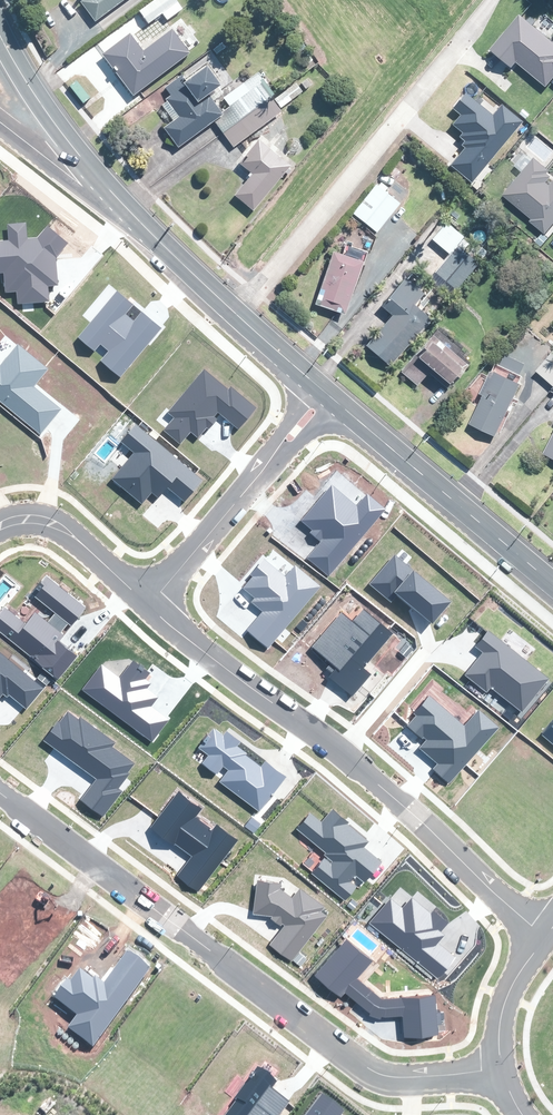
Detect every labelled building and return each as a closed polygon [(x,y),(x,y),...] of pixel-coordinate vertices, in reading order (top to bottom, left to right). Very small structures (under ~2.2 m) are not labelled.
[(82,2),(97,22),(126,0),(85,0),(82,2)] [(184,9),(177,0),(156,0),(140,12),(154,30),(184,9)] [(486,52),(512,74),(519,65),(547,89),(552,81),(552,43),(521,16),(486,52)] [(135,96),(192,53),(174,29),(145,51),(132,33),(104,55),(135,96)] [(221,88),(233,79),(217,57),(213,60),(187,79),(183,75),(182,76),(166,87),(172,96),(168,99),(170,102),(164,106),(175,121),(170,125),(166,128),(177,145),(179,147),(216,121),(235,146),(254,133),(268,123),(271,121),(283,112),(263,84),(266,81),(260,72),(251,78),(225,97),(231,106),(226,110),(222,112),(214,101),(224,94),(221,88)] [(309,79),(303,83),(307,89),(313,85),(309,79)] [(297,83),(276,98),(282,107),(304,92),(297,83)] [(455,164),(478,182),(525,123),(504,106),(493,119),(468,99),(459,110),(464,114),(456,125),(465,132),(462,136),(472,144),(455,164)] [(255,211),(292,166),(260,140),(241,163),(254,174),(247,181),(236,195),(255,211)] [(503,195),(531,220),(529,222),(545,236),(552,227),(552,183),(551,181),(552,179),(549,176),(552,173),(535,159),(503,195)] [(401,202),(399,200),(378,183),(355,212),(378,230),(394,211),(401,202)] [(458,243),(464,237),(465,235),(447,220),(433,238),(450,252),(429,277),(436,282),(442,288),(451,295),(479,261),(465,249),(458,243)] [(50,301),(49,287),(59,286),(58,273),(56,258),(69,243),(48,226),(38,238),(27,239),(26,222),(7,224),(8,240),(0,241),(0,273),(3,273),(5,292),(17,291),(18,304),(50,301)] [(488,251),(484,248),(482,246),(476,254),(481,259),(488,251)] [(365,259),(345,252),(335,249),(317,301),(340,309),(347,312),(354,292),(365,259)] [(415,301),(425,290),(408,275),(383,303),(394,313),(368,343),(391,364),(432,316),(415,301)] [(100,361),(120,377),(161,328),(141,311),(134,320),(126,314),(133,304),(117,291),(78,337),(94,351),(100,344),(109,351),(100,361)] [(430,370),(448,386),(466,365),(462,362),(465,358),(457,352),(463,345),(445,329),(439,336),(437,334),(433,339),(430,337),(402,370),(418,384),(430,370)] [(40,435),(61,409),(34,386),(48,369),(18,345),(0,366),(0,402),(40,435)] [(552,354),(546,349),(541,354),(546,360),(538,369),(552,382),(552,352),(552,354)] [(499,434),(525,381),(498,368),(488,391),(472,422),(495,433),(499,434)] [(238,429),(256,407),(231,386),(229,389),(204,369),(168,412),(174,417),(164,430),(179,444),(191,432),(198,438),(207,428),(208,429),(218,419),(215,417),(218,412),(238,429)] [(136,424),(121,442),(133,453),(111,479),(142,506),(153,493),(159,498),(168,487),(184,501),(202,480),(136,424)] [(359,506),(334,486),(304,521),(316,530),(314,533),(325,542),(310,560),(331,577),(386,509),(368,495),(359,506)] [(426,579),(396,555),(373,583),(395,601),(401,593),(436,621),(455,599),(428,577),(426,579)] [(296,581),(271,560),(246,590),(257,599),(255,602),(266,612),(247,634),(268,651),(323,584),(305,569),(296,581)] [(31,594),(55,613),(48,622),(35,611),(26,623),(5,605),(0,611),(0,633),(57,680),(77,656),(59,640),(64,635),(61,633),(68,624),(71,626),(86,607),(47,575),(31,594)] [(343,611),(316,644),(340,664),(332,673),(357,694),(374,674),(366,668),(395,633),(365,608),(355,621),(343,611)] [(549,681),(488,631),(477,644),(487,652),(469,673),(492,691),(494,688),(524,713),(549,681)] [(44,688),(0,652),(0,698),(3,694),(7,698),(9,695),(26,709),(44,688)] [(120,678),(102,665),(83,690),(152,741),(169,718),(152,706),(159,697),(147,689),(152,683),(146,679),(150,673),(133,660),(120,678)] [(467,726),(430,697),(411,720),(431,737),(423,747),(440,761),(434,768),(453,783),(499,727),(479,711),(467,726)] [(58,721),(44,741),(96,779),(81,800),(104,816),(122,791),(118,789),(129,774),(128,773),(136,763),(113,747),(116,742),(80,716),(78,719),(68,712),(60,723),(58,721)] [(259,813),(286,777),(265,762),(261,767),(246,755),(247,754),(238,747),(241,742),(227,730),(223,735),(214,728),(199,748),(209,755),(203,763),(218,775),(223,767),(228,770),(219,782),(259,813)] [(176,876),(198,892),(238,840),(216,824),(213,829),(197,817),(204,809),(179,790),(151,828),(174,845),(175,844),(191,856),(176,876)] [(310,873),(345,902),(357,887),(350,882),(356,875),(365,881),(380,862),(362,848),(367,842),(345,824),(347,822),(332,810),(322,823),(310,813),(297,829),(326,853),(324,855),(331,861),(331,862),(324,856),(310,873)] [(268,945),(292,964),(328,916),(322,911),(325,907),(300,888),(292,898),(280,889),(281,883),(258,880),(253,915),(272,917),(270,919),(281,927),(282,925),(283,926),(268,945)] [(403,908),(391,898),(370,924),(437,979),(455,958),(438,943),(445,935),(441,932),(449,923),(434,911),(432,914),(412,897),(403,908)] [(373,961),(346,939),(315,975),(341,997),(345,993),(369,1013),(370,1013),(369,1016),(380,1019),(381,1016),(386,1018),(402,1017),(404,1039),(439,1036),(436,995),(383,999),(358,979),(373,961)] [(93,1045),(150,967),(128,951),(105,982),(95,975),(93,978),(80,968),(71,980),(67,977),(53,997),(77,1014),(68,1027),(93,1045)] [(258,1067),(235,1099),(236,1100),(225,1114),(280,1114),(291,1101),(272,1087),(277,1081),(258,1067)] [(346,1110),(323,1092),(305,1114),(342,1114),(346,1110)]
